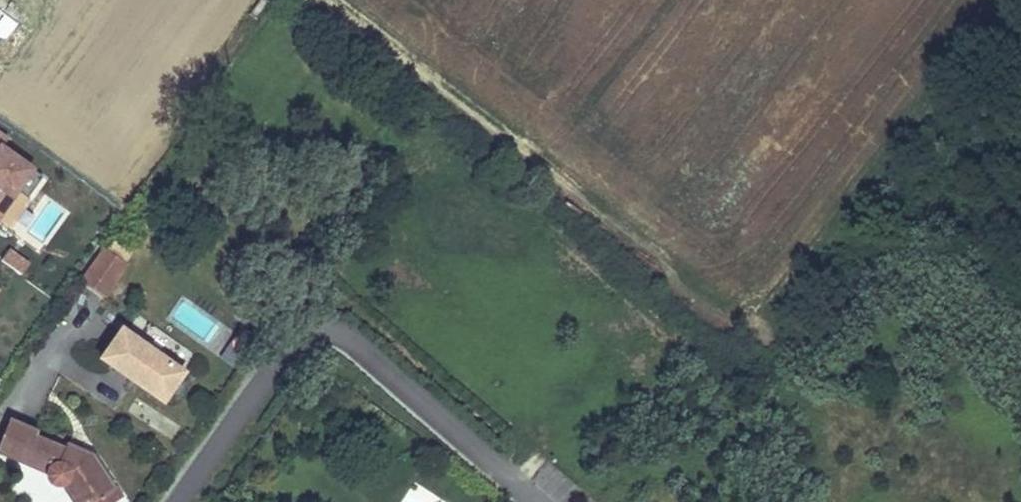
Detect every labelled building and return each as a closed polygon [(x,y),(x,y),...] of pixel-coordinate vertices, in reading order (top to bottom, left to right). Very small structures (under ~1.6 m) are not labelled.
[(0,135),(0,215),(17,191),(27,199),(43,177),(1,148),(7,140),(0,135)] [(20,274),(29,260),(9,248),(0,262),(20,274)] [(104,249),(82,281),(104,297),(127,265),(104,249)] [(184,373),(122,329),(101,359),(164,403),(184,373)] [(250,341),(238,332),(228,347),(240,355),(250,341)] [(240,355),(228,347),(220,358),(232,367),(240,355)] [(62,486),(72,501),(94,501),(115,488),(94,456),(67,445),(65,449),(36,437),(38,432),(9,420),(0,443),(0,454),(47,474),(48,481),(51,484),(55,487),(62,486)] [(122,498),(115,488),(94,501),(117,501),(122,498)]
